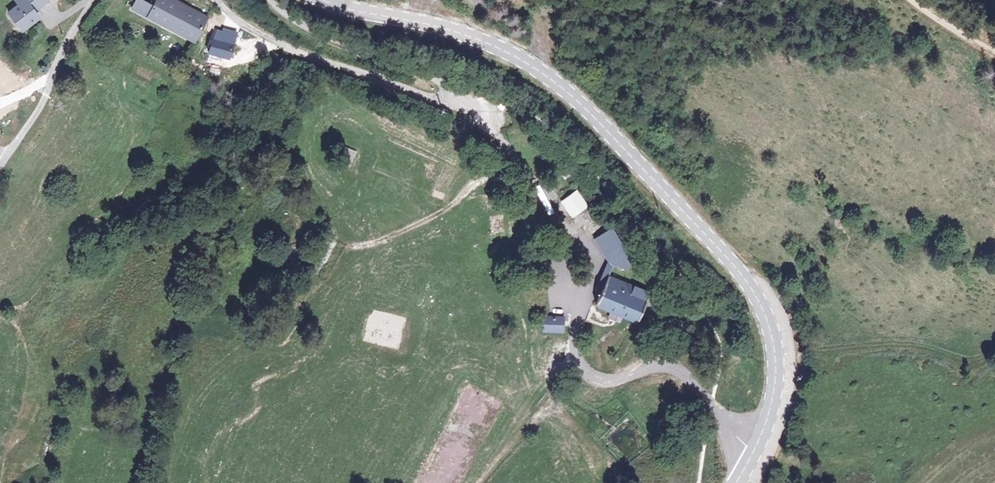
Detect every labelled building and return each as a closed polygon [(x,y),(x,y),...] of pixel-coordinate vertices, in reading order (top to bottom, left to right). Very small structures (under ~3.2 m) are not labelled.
[(16,7),(9,12),(21,30),(35,21),(32,13),(45,5),(41,0),(24,0),(25,1),(16,7)] [(200,24),(204,19),(168,0),(157,0),(155,2),(151,0),(149,5),(139,0),(138,0),(133,11),(190,43),(197,30),(199,31),(202,25),(200,24)] [(21,30),(9,12),(5,15),(17,33),(21,30)] [(213,35),(206,56),(226,63),(231,47),(219,43),(220,37),(213,35)] [(335,144),(331,154),(335,157),(332,163),(345,168),(352,152),(335,144)] [(563,167),(552,174),(560,184),(571,178),(563,167)] [(560,200),(571,217),(589,207),(578,189),(560,200)] [(503,215),(491,215),(491,231),(503,231),(503,215)] [(594,238),(594,240),(595,240),(597,243),(612,233),(609,229),(594,238)] [(595,240),(594,240),(607,259),(613,268),(625,272),(630,258),(612,233),(597,243),(595,240)] [(298,238),(293,250),(300,254),(306,241),(298,238)] [(613,268),(607,259),(593,291),(600,295),(608,280),(613,268)] [(608,280),(600,295),(595,308),(610,314),(607,319),(620,325),(622,319),(638,326),(646,309),(652,312),(656,300),(608,280)] [(544,322),(544,341),(566,340),(567,322),(544,322)] [(390,337),(392,325),(383,323),(380,335),(390,337)] [(391,328),(392,349),(400,349),(400,327),(391,328)] [(795,372),(801,374),(803,369),(804,365),(798,363),(795,372)]
